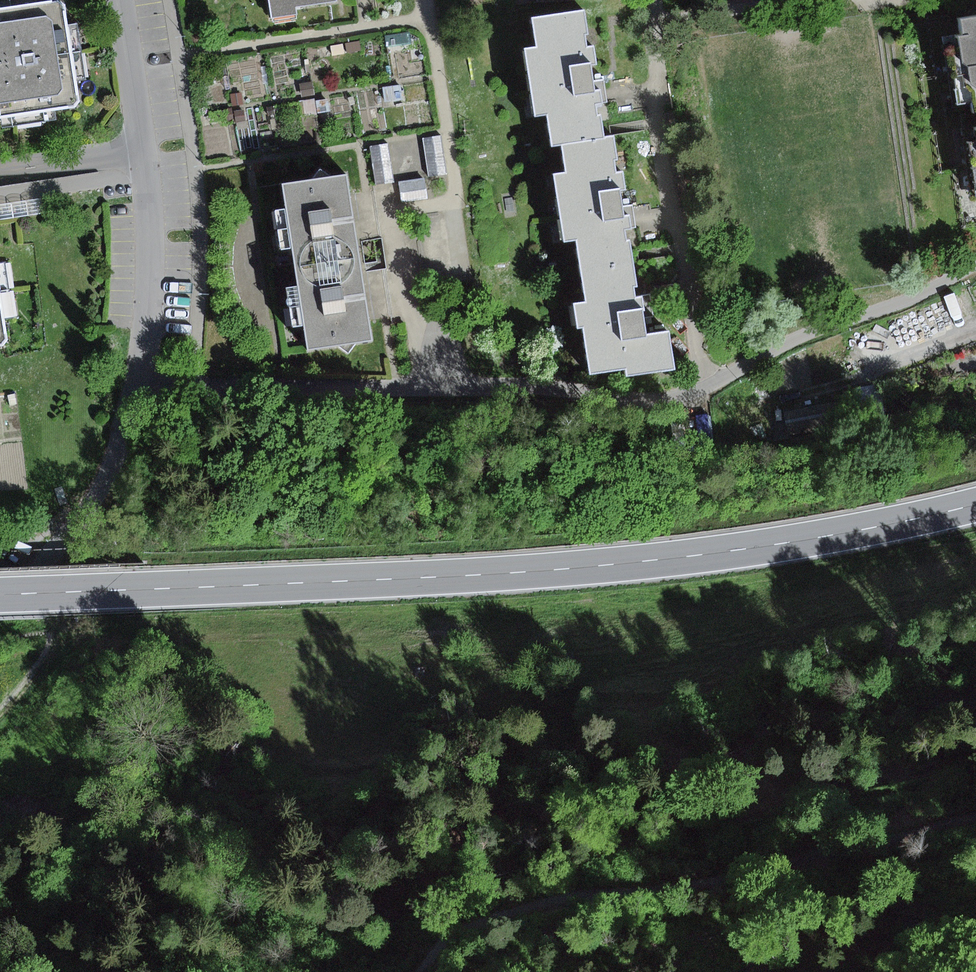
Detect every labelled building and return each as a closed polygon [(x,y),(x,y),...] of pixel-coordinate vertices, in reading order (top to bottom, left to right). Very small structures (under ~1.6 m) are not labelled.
[(270,20),(297,16),(296,9),(336,3),(336,0),(267,0),(270,20)] [(0,10),(0,117),(75,106),(79,100),(66,6),(60,1),(0,10)] [(551,147),(563,145),(605,139),(601,115),(598,115),(596,104),(602,103),(600,89),(594,90),(594,84),(591,64),(596,63),(594,45),(587,46),(585,34),(588,33),(584,9),(532,16),(536,46),(524,48),(534,117),(546,115),(551,147)] [(975,111),(975,17),(957,19),(959,35),(955,36),(958,63),(965,67),(972,112),(975,111)] [(442,136),(424,139),(430,177),(448,174),(442,136)] [(577,238),(581,266),(634,259),(631,238),(627,239),(626,230),(633,229),(631,214),(625,214),(624,210),(621,190),(626,190),(623,172),(615,173),(612,158),(615,158),(612,138),(605,139),(563,145),(567,173),(553,175),(563,240),(577,238)] [(389,143),(370,146),(375,184),(394,181),(389,143)] [(683,156),(673,157),(675,177),(685,175),(683,156)] [(282,184),(295,268),(361,258),(355,221),(348,174),(282,184)] [(425,178),(399,182),(402,201),(428,197),(425,178)] [(686,182),(676,183),(679,205),(689,203),(686,182)] [(0,205),(0,220),(44,213),(42,199),(0,205)] [(367,296),(361,258),(295,268),(308,351),(373,341),(367,296)] [(638,286),(634,259),(581,266),(586,301),(573,303),(577,328),(584,327),(591,375),(625,370),(626,377),(676,370),(670,330),(647,333),(643,304),(641,294),(636,295),(634,287),(638,286)] [(5,343),(11,339),(0,275),(0,344),(5,343)] [(711,316),(701,318),(704,338),(714,336),(711,316)]
